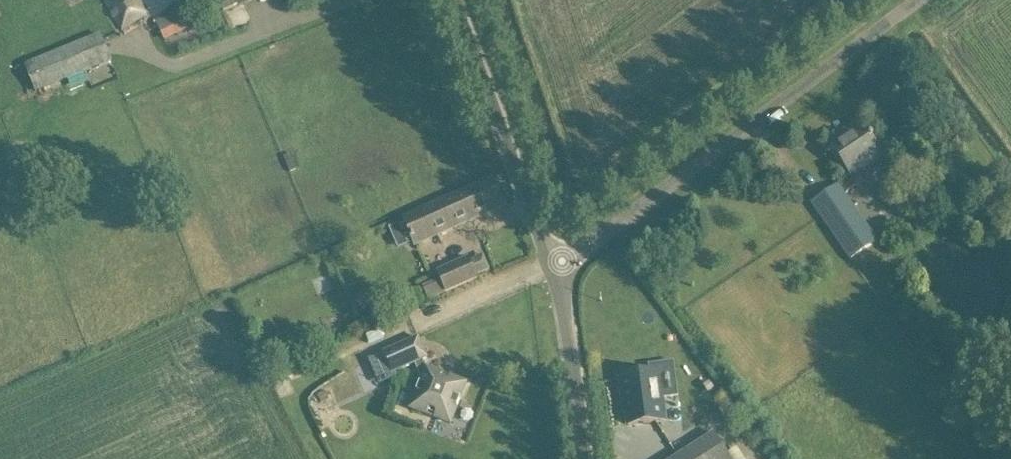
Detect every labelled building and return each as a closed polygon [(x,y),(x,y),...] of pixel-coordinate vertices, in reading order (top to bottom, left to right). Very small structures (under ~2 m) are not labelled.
[(105,2),(122,30),(145,16),(136,0),(109,0),(105,2)] [(223,12),(248,1),(248,0),(218,0),(223,12)] [(176,14),(158,23),(166,40),(198,25),(190,8),(186,10),(176,14)] [(100,35),(26,66),(37,92),(111,62),(100,35)] [(872,141),(874,139),(872,136),(870,137),(860,122),(859,123),(845,133),(849,138),(834,149),(852,176),(865,167),(871,176),(888,164),(878,150),(872,141)] [(492,179),(403,218),(415,245),(503,206),(504,206),(492,179)] [(839,185),(812,203),(850,259),(877,241),(839,185)] [(428,299),(446,292),(478,277),(469,258),(437,272),(440,279),(423,287),(428,299)] [(369,285),(353,300),(364,311),(380,295),(369,285)] [(415,362),(421,377),(409,407),(450,423),(466,383),(426,366),(423,359),(427,357),(419,336),(383,351),(384,353),(370,360),(380,384),(399,376),(396,370),(415,362)] [(658,372),(620,377),(624,404),(626,404),(629,425),(665,420),(658,372)] [(715,433),(675,458),(731,458),(715,433)]
